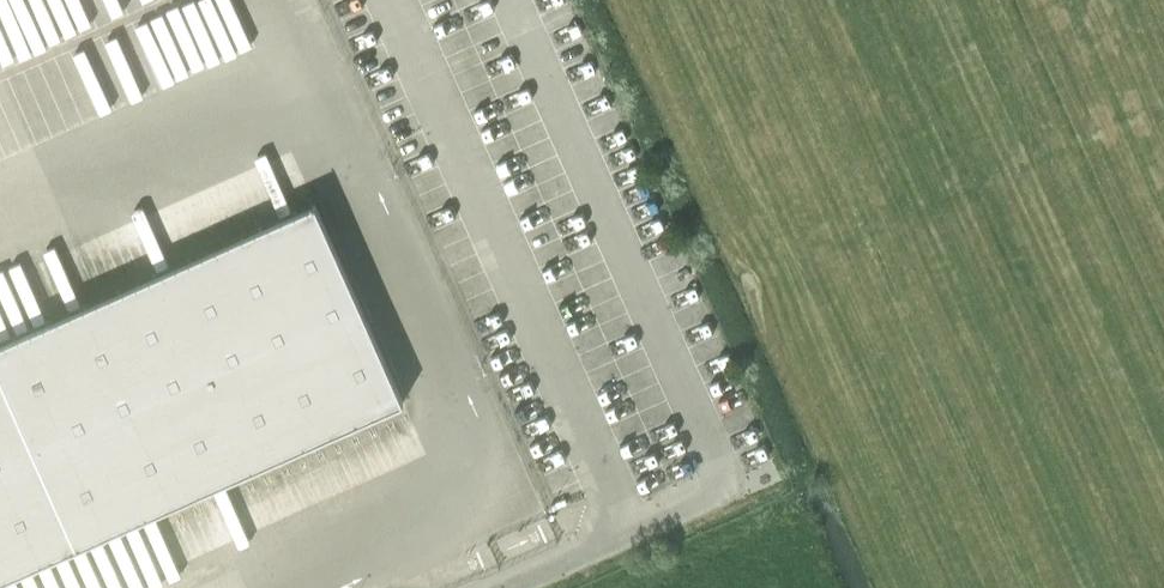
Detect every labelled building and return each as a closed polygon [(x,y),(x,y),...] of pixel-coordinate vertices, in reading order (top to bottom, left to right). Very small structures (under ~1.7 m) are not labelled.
[(77,546),(193,495),(247,471),(404,401),(316,203),(158,273),(0,343),(0,581),(77,546)]
